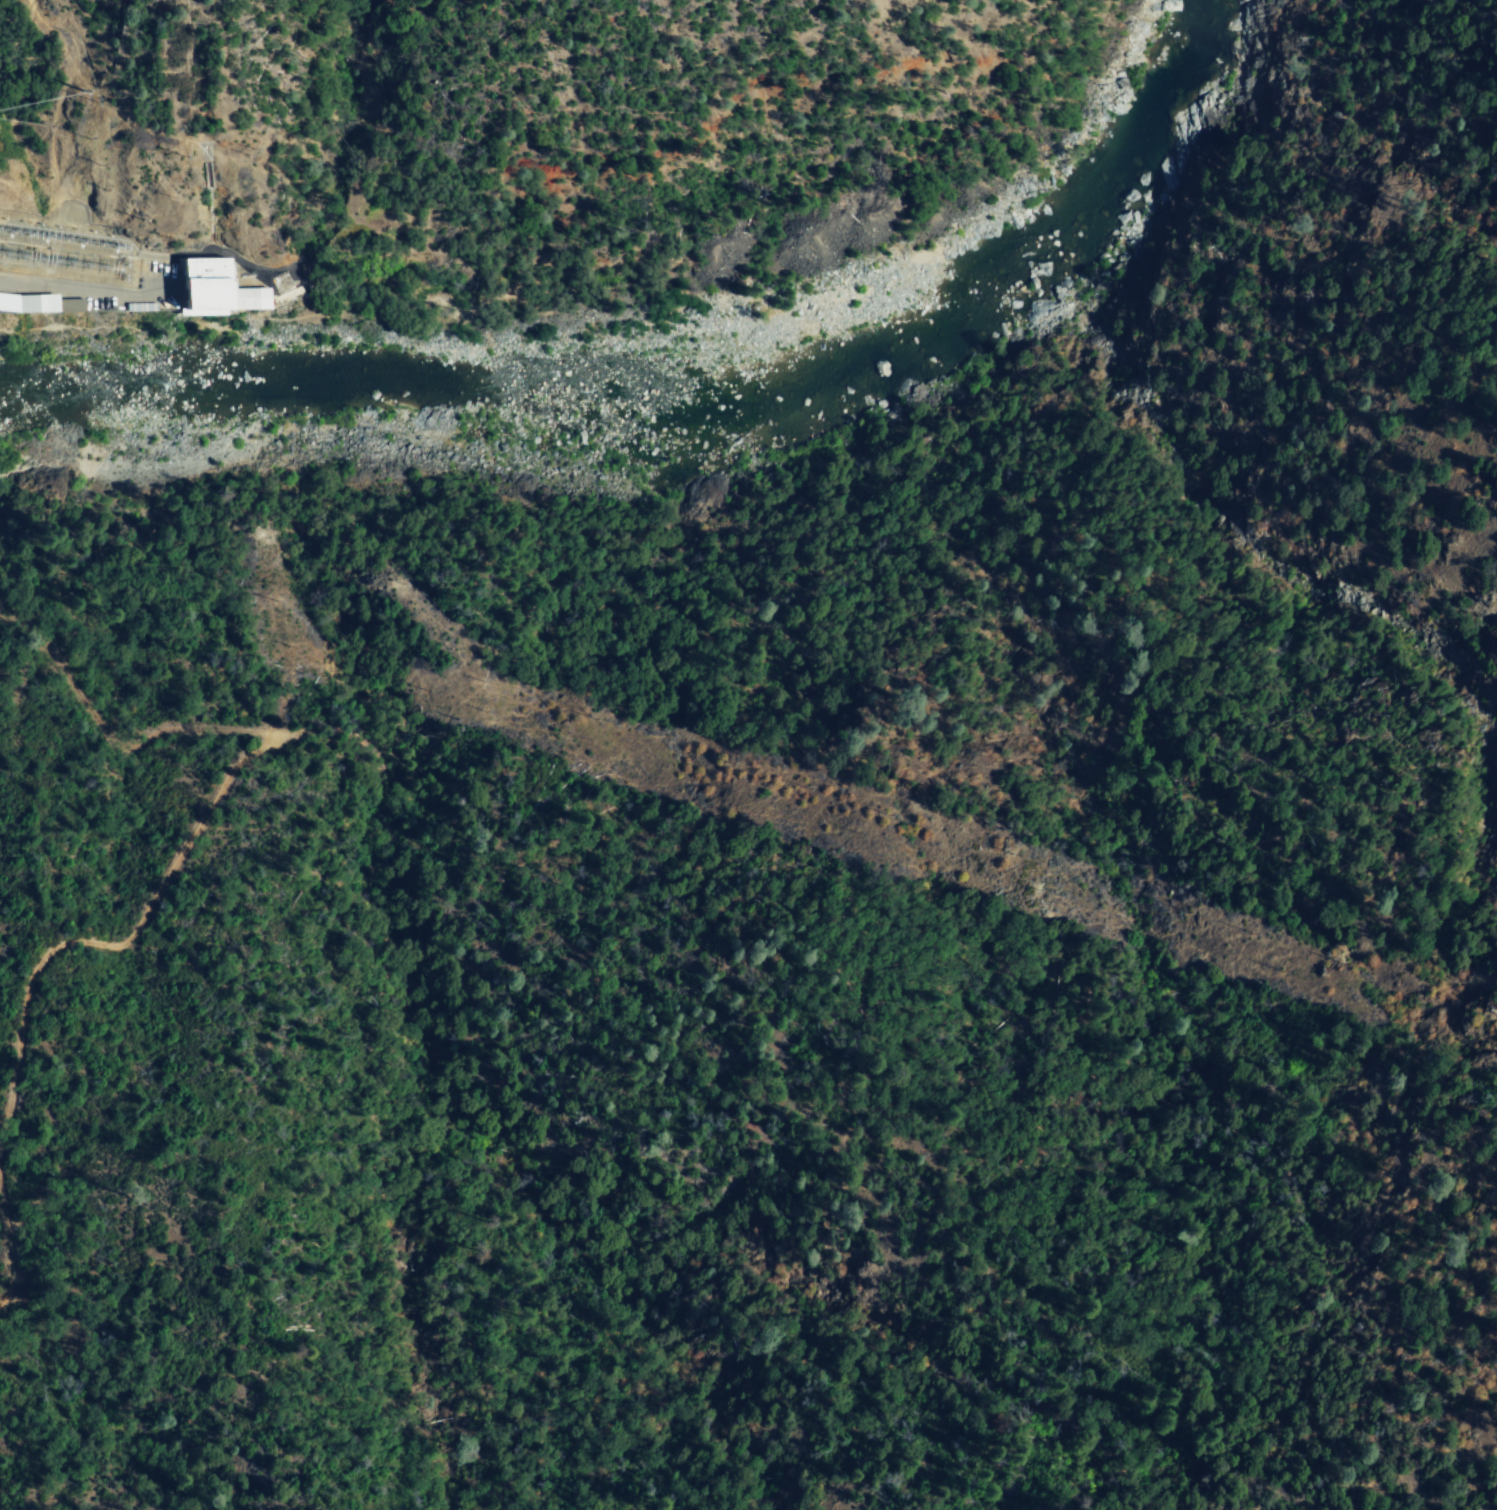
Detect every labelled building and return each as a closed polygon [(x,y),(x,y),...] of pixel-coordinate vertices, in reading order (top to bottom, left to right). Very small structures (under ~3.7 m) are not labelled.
[(171,261),(223,262),(222,310),(171,309),(171,261)] [(82,318),(83,301),(56,299),(0,294),(0,311),(82,318)]
